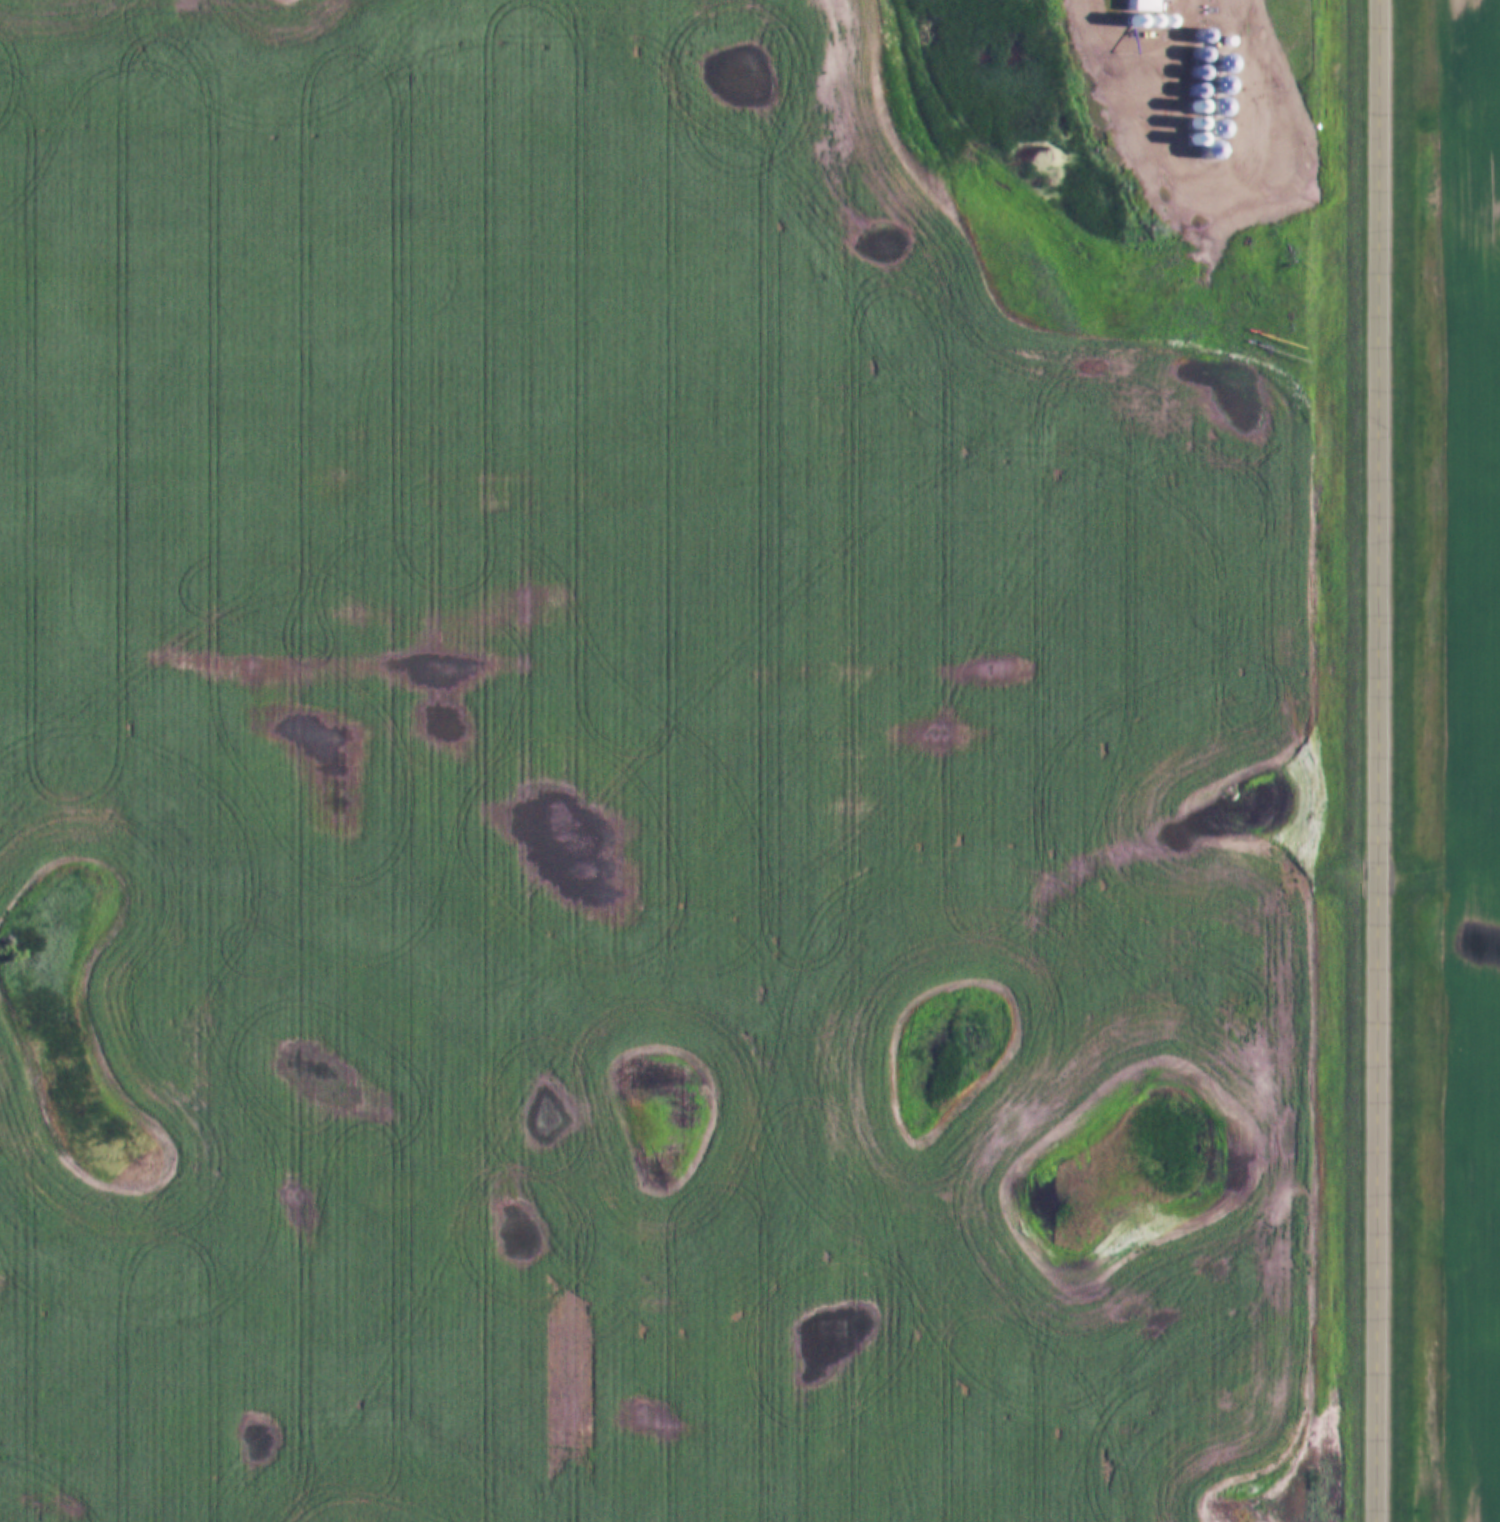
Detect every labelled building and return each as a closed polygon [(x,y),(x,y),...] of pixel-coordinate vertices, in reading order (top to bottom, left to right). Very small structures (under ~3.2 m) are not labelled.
[(1158,0),(1129,0),(1129,11),(1158,11),(1158,0)] [(1199,81),(1206,78),(1201,66),(1191,71),(1196,85),(1188,88),(1194,101),(1205,96),(1199,81)] [(1216,101),(1225,95),(1217,83),(1205,90),(1213,103),(1203,109),(1211,122),(1224,114),(1216,101)] [(1217,123),(1204,126),(1207,139),(1220,136),(1217,123)] [(1201,157),(1214,160),(1218,146),(1205,142),(1201,157)]
